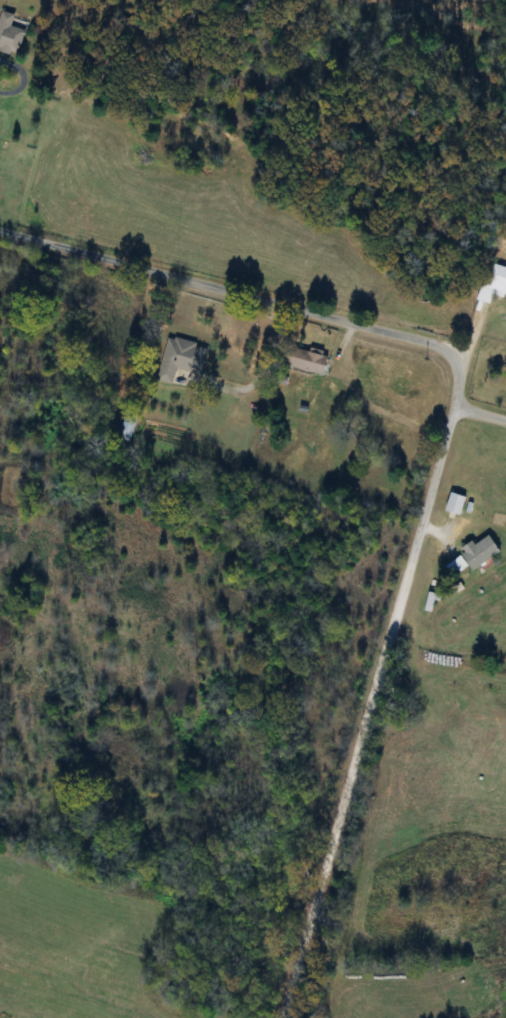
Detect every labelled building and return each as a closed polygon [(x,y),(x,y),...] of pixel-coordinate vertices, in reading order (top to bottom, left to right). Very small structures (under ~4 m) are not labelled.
[(19,56),(25,30),(12,27),(15,16),(1,12),(0,16),(0,52),(19,56)] [(489,264),(478,302),(490,306),(494,294),(505,298),(505,269),(489,264)] [(157,382),(173,386),(177,370),(201,376),(208,348),(168,338),(157,382)] [(323,377),(328,356),(288,347),(283,367),(323,377)] [(120,439),(130,442),(138,414),(128,411),(120,439)] [(461,516),(466,497),(450,493),(445,512),(461,516)] [(459,550),(473,570),(499,552),(488,536),(475,545),(472,541),(459,550)] [(441,596),(431,592),(423,610),(434,614),(441,596)]
